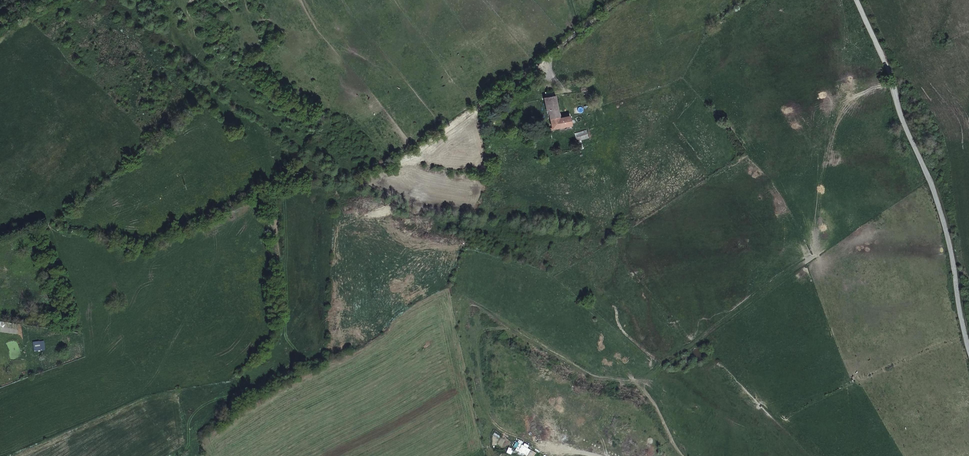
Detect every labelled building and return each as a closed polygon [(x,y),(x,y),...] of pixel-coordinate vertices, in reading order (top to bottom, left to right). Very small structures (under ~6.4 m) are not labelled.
[(547,109),(551,127),(551,129),(575,123),(574,117),(561,121),(560,116),(561,116),(560,111),(559,111),(555,94),(542,97),(545,109),(547,109)] [(586,129),(575,132),(577,139),(588,136),(586,129)]
